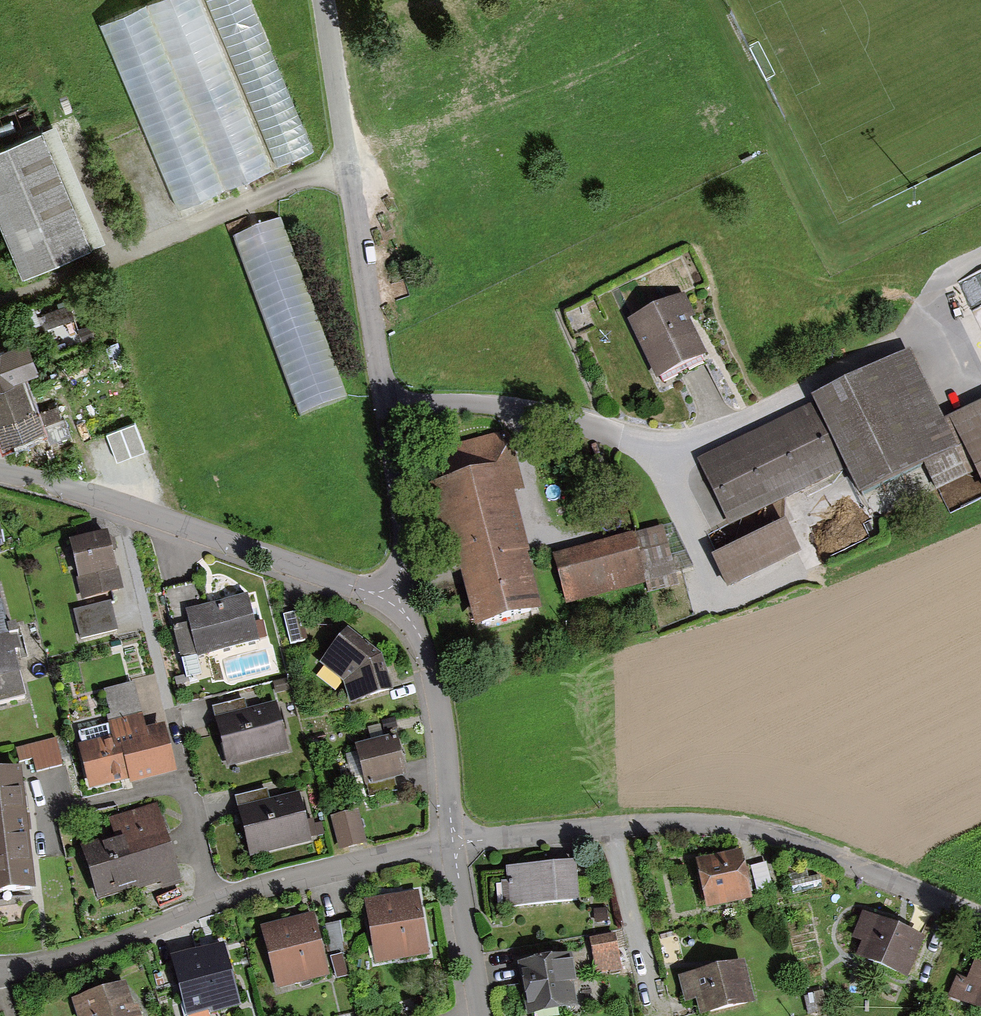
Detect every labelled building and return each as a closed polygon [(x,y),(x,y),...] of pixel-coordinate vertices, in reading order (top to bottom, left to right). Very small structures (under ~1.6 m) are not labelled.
[(99,22),(178,208),(272,168),(200,0),(151,0),(99,22)] [(275,163),(312,148),(251,0),(208,0),(275,163)] [(0,142),(0,204),(24,264),(102,233),(56,119),(0,142)] [(279,220),(233,237),(301,415),(346,398),(279,220)] [(627,321),(656,381),(708,356),(690,319),(695,317),(684,293),(627,321)] [(70,303),(45,312),(49,324),(74,316),(70,303)] [(95,336),(90,323),(78,328),(83,341),(95,336)] [(36,410),(23,376),(40,370),(28,339),(0,349),(0,423),(36,410)] [(808,397),(812,406),(844,472),(856,497),(924,465),(936,490),(975,472),(962,445),(958,447),(945,419),(911,348),(808,397)] [(945,419),(958,447),(962,445),(975,472),(980,484),(980,401),(945,419)] [(73,440),(59,403),(40,410),(46,427),(23,436),(30,456),(73,440)] [(698,460),(729,526),(844,472),(812,406),(698,460)] [(137,425),(107,436),(117,463),(147,452),(137,425)] [(531,555),(515,491),(525,489),(511,434),(434,454),(442,486),(430,489),(453,577),(462,575),(476,627),(543,610),(529,556),(531,555)] [(711,556),(727,588),(802,553),(786,520),(711,556)] [(673,524),(634,535),(647,584),(649,592),(679,585),(676,570),(693,566),(673,524)] [(71,542),(82,596),(123,588),(112,534),(71,542)] [(553,556),(566,605),(647,584),(634,535),(553,556)] [(194,619),(202,651),(261,636),(250,593),(191,608),(194,619)] [(0,599),(0,702),(22,697),(0,599)] [(74,611),(79,636),(115,628),(110,603),(74,611)] [(297,612),(282,615),(289,643),(303,639),(297,612)] [(179,657),(202,651),(194,619),(171,625),(179,657)] [(391,690),(381,652),(349,627),(321,661),(345,680),(351,700),(391,690)] [(115,722),(142,715),(133,682),(106,688),(115,722)] [(214,704),(217,715),(247,708),(244,697),(214,704)] [(217,715),(229,765),(289,750),(276,700),(247,708),(217,715)] [(145,729),(142,715),(115,722),(85,729),(89,748),(82,750),(91,786),(174,765),(164,724),(145,729)] [(355,744),(365,784),(393,776),(406,773),(396,733),(355,744)] [(60,764),(55,739),(17,747),(20,762),(35,759),(38,769),(60,764)] [(0,767),(0,890),(35,887),(29,825),(22,764),(0,767)] [(393,776),(365,784),(369,796),(397,789),(393,776)] [(235,794),(238,804),(268,796),(266,786),(235,794)] [(268,796),(238,804),(252,855),(314,839),(301,787),(268,796)] [(179,881),(154,805),(113,818),(119,836),(85,847),(99,888),(138,875),(142,885),(160,879),(163,886),(179,881)] [(356,811),(333,817),(341,847),(363,841),(356,811)] [(696,860),(706,909),(753,899),(742,850),(696,860)] [(501,882),(504,908),(580,902),(577,862),(506,868),(507,881),(501,882)] [(766,863),(751,867),(758,896),(774,892),(766,863)] [(819,876),(790,883),(792,895),(822,888),(819,876)] [(364,900),(376,964),(430,955),(419,890),(364,900)] [(607,908),(594,909),(595,922),(608,921),(607,908)] [(862,942),(855,958),(908,980),(926,938),(863,912),(852,938),(862,942)] [(260,927),(277,990),(330,976),(313,913),(260,927)] [(356,949),(350,919),(325,924),(331,954),(356,949)] [(615,935),(590,939),(597,975),(621,971),(615,935)] [(188,1015),(203,1015),(241,1005),(224,942),(171,957),(188,1015)] [(343,953),(330,957),(337,980),(350,976),(343,953)] [(518,964),(527,1015),(533,1015),(578,1008),(574,983),(576,982),(572,955),(518,964)] [(948,998),(980,1011),(980,962),(975,960),(967,979),(957,975),(948,998)] [(700,1015),(701,1015),(755,1003),(744,961),(678,977),(685,1004),(696,1001),(700,1015)] [(127,981),(72,1000),(77,1015),(138,1015),(127,981)] [(815,995),(804,997),(808,1014),(818,1012),(815,995)]
